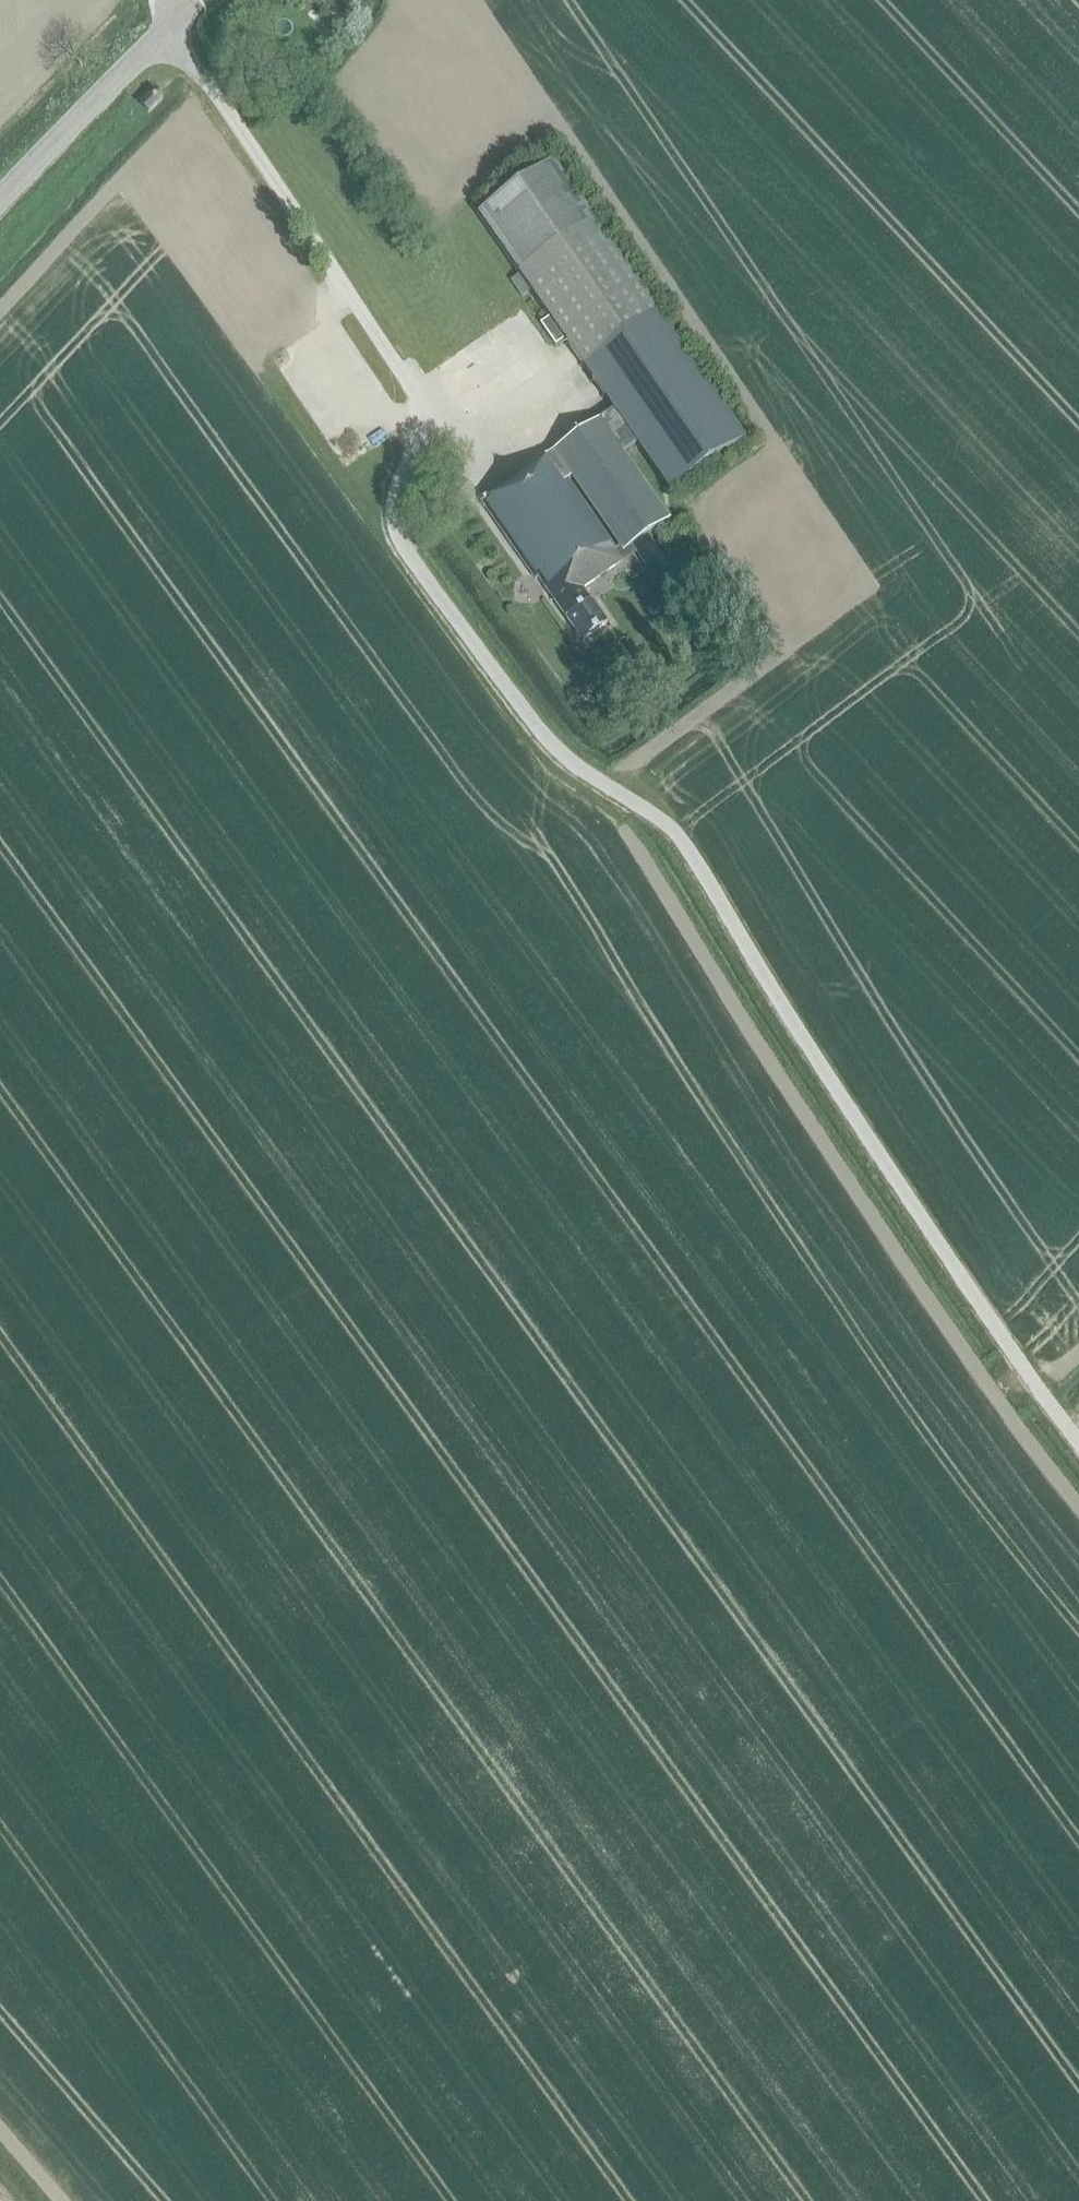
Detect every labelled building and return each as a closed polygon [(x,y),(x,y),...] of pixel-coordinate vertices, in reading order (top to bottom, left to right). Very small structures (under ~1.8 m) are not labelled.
[(153,90),(139,105),(147,114),(162,99),(153,90)] [(636,443),(669,491),(744,440),(593,219),(545,151),(470,204),(518,274),(548,317),(563,339),(612,410),(480,502),(538,586),(540,584),(580,642),(606,625),(589,601),(588,602),(580,590),(621,562),(566,481),(570,478),(622,553),(668,521),(621,453),(636,443)] [(554,346),(563,339),(548,317),(539,324),(554,346)]
